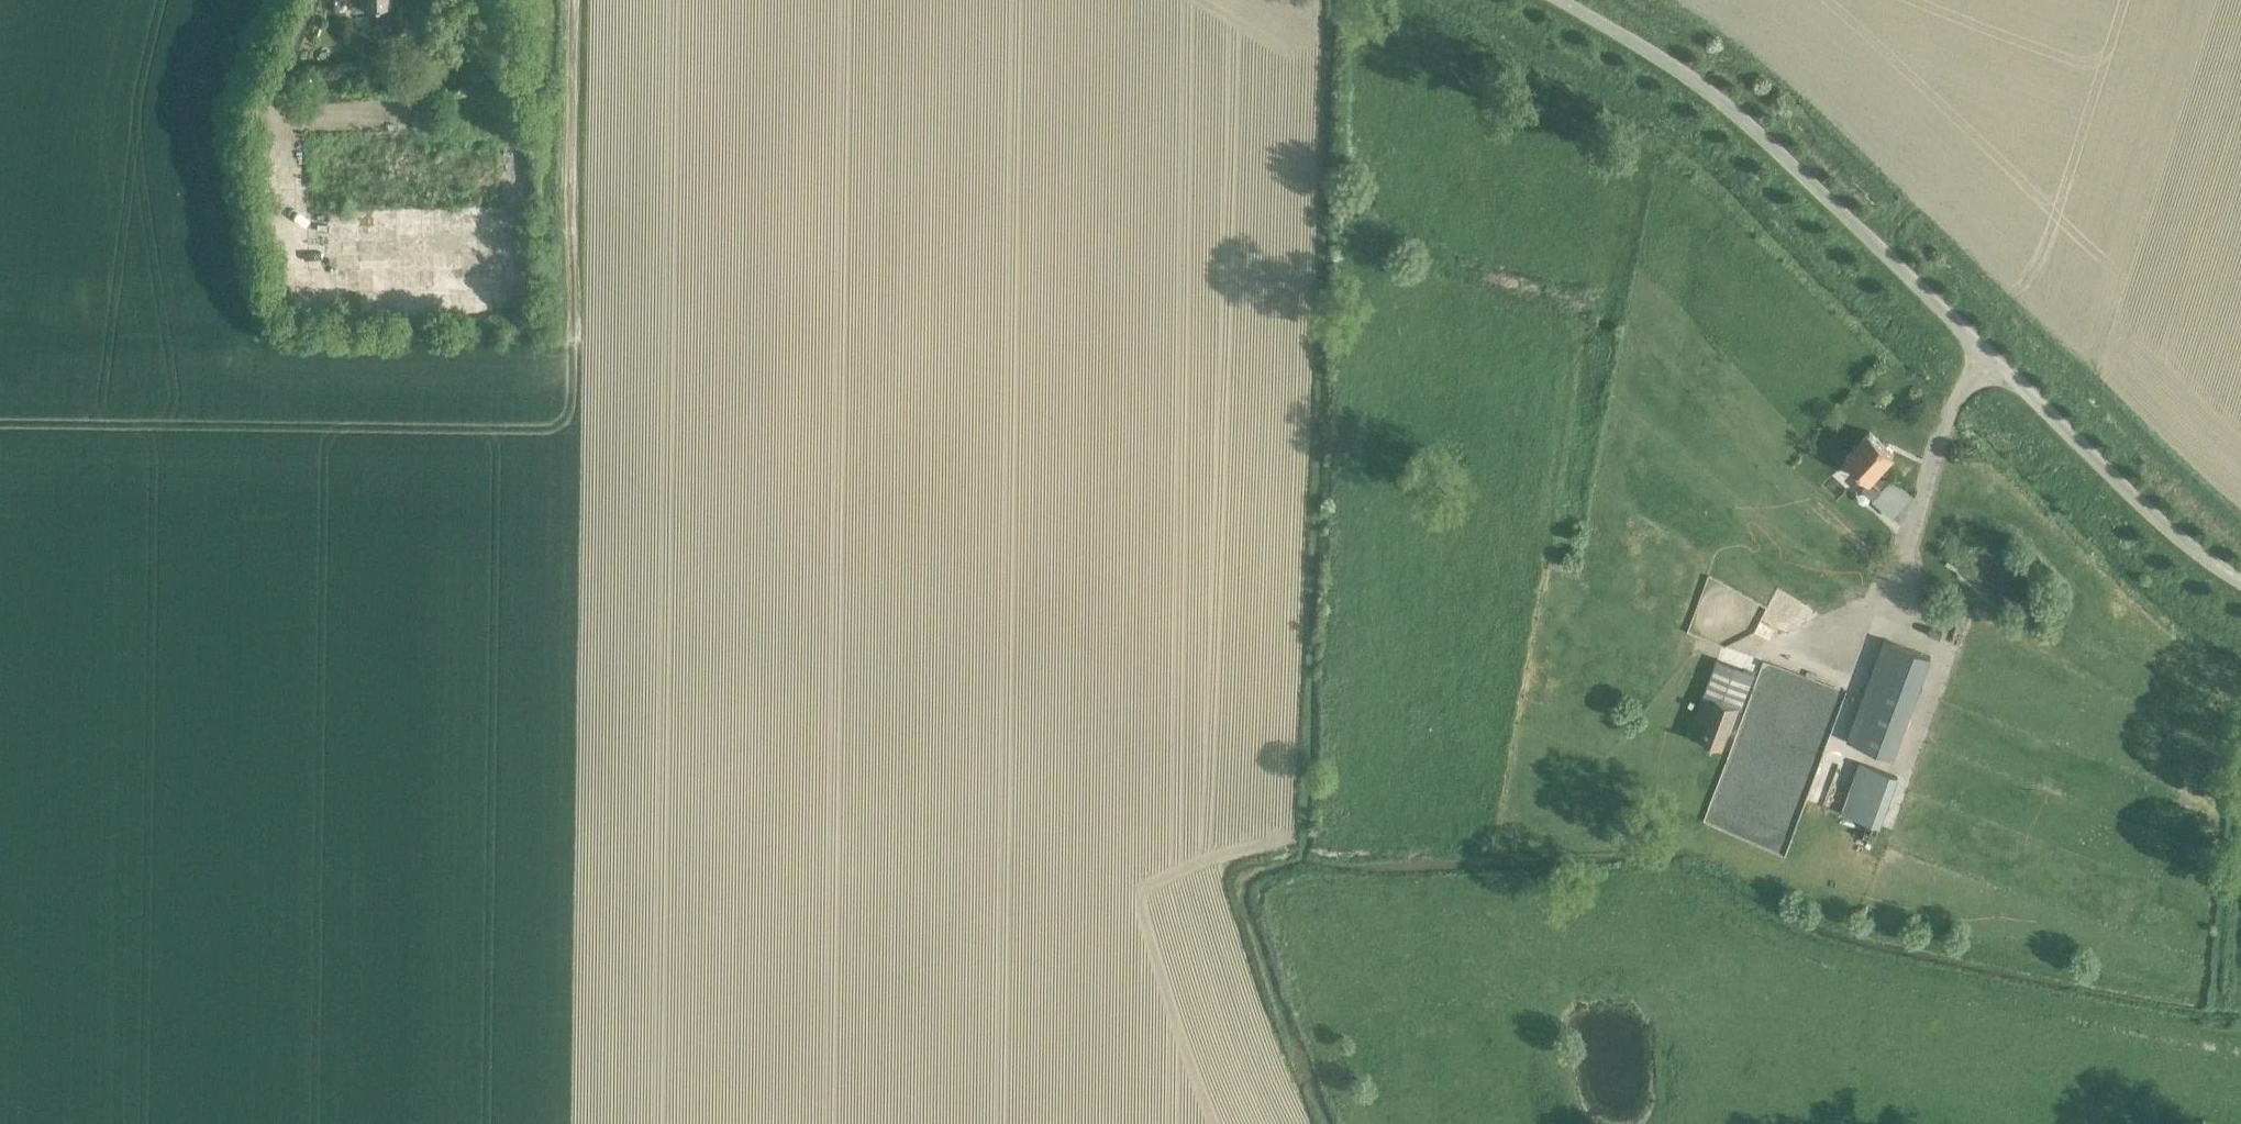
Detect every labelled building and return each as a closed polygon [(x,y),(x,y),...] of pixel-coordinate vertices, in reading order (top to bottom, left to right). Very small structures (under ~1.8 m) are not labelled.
[(359,4),(376,4),(377,26),(392,26),(392,0),(359,0),(359,4)] [(423,110),(409,110),(409,128),(423,128),(423,110)] [(1869,432),(1844,458),(1869,481),(1862,488),(1873,498),(1892,478),(1881,468),(1893,454),(1869,432)] [(1893,758),(1932,656),(1886,638),(1847,740),(1893,758)] [(1702,698),(1695,716),(1706,720),(1699,739),(1708,742),(1708,744),(1711,745),(1712,744),(1722,747),(1737,706),(1714,698),(1712,702),(1702,698)]
